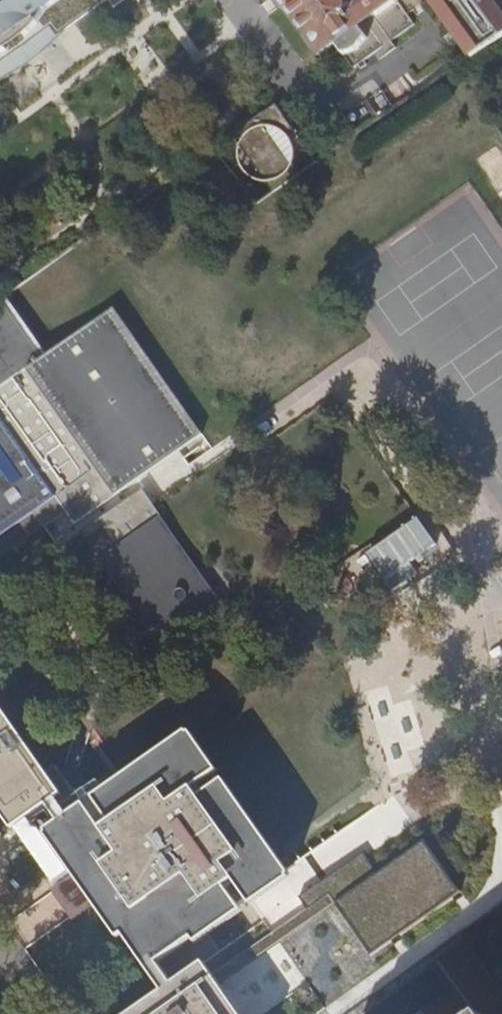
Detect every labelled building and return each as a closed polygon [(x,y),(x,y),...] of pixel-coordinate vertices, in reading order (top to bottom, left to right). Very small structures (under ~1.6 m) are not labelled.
[(106,0),(0,0),(0,77),(106,0)] [(316,53),(318,56),(340,41),(359,67),(417,28),(398,0),(273,0),(279,8),(284,9),(285,9),(307,40),(305,42),(314,55),(316,53)] [(472,57),(501,37),(501,0),(429,0),(472,57)] [(377,121),(413,97),(400,79),(364,102),(377,121)] [(289,139),(286,136),(294,130),(277,105),(260,117),(233,136),(272,192),(299,173),(292,165),(294,159),(293,149),(292,144),(289,139)] [(0,301),(0,416),(56,497),(67,513),(74,524),(203,435),(114,309),(47,356),(4,298),(0,301)] [(32,513),(56,497),(0,416),(0,536),(32,513)] [(81,533),(161,648),(223,605),(142,489),(81,533)] [(67,513),(56,497),(32,513),(44,529),(67,513)] [(47,772),(0,704),(0,811),(14,831),(57,800),(41,775),(47,772)] [(57,800),(71,820),(46,835),(58,851),(119,939),(124,935),(129,942),(163,991),(131,1013),(240,1013),(205,963),(174,985),(159,963),(193,939),(197,944),(243,911),(241,908),(250,902),(252,905),(290,879),(220,777),(217,779),(210,771),(214,768),(189,732),(97,801),(103,809),(94,815),(88,807),(87,809),(55,766),(47,772),(41,775),(57,800)] [(39,825),(18,836),(24,849),(46,838),(39,825)] [(335,905),(380,969),(471,906),(426,843),(335,905)] [(45,882),(58,875),(44,847),(31,853),(45,882)] [(38,880),(12,893),(18,905),(44,891),(38,880)] [(461,934),(424,960),(430,967),(449,992),(422,1011),(424,1013),(501,1013),(501,990),(461,934)]
